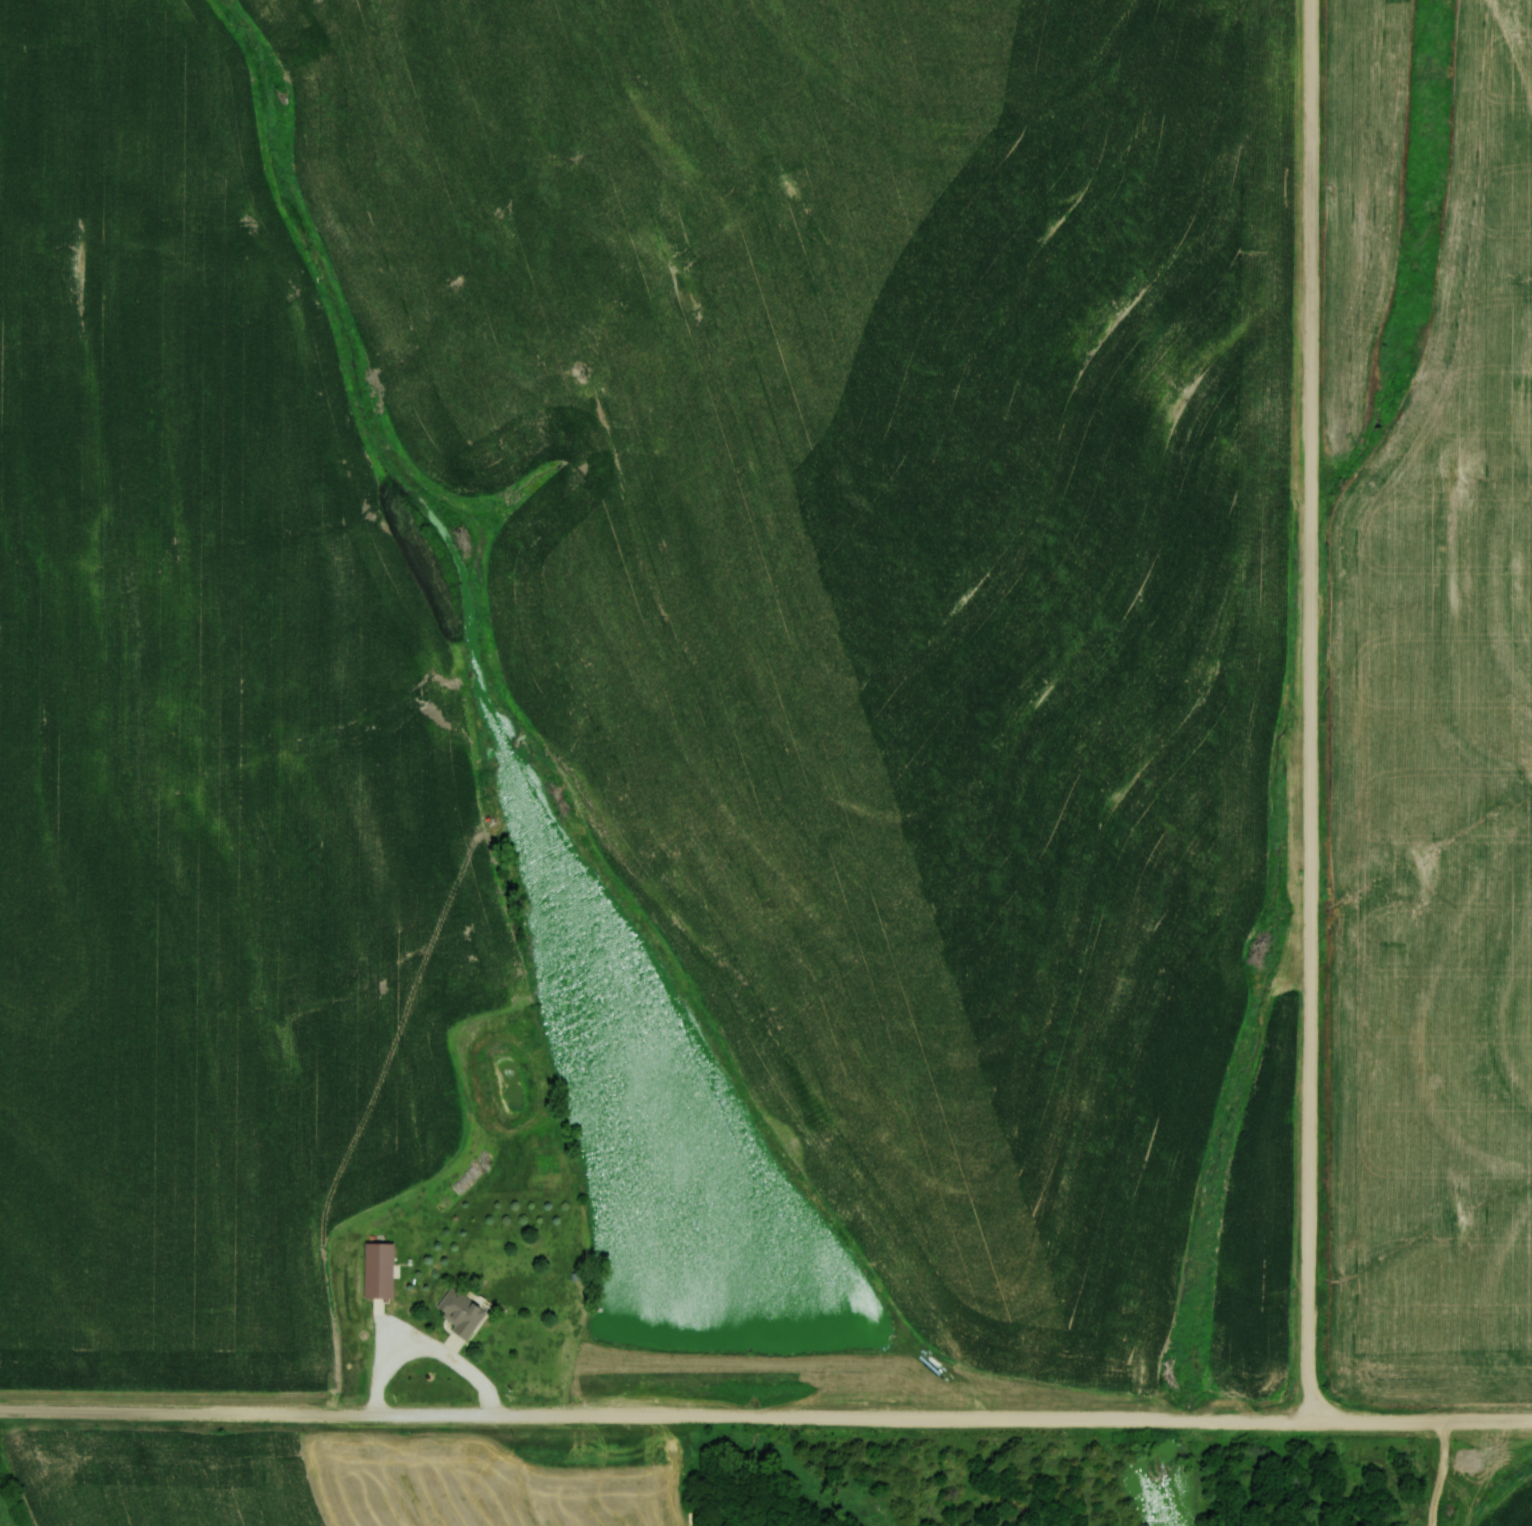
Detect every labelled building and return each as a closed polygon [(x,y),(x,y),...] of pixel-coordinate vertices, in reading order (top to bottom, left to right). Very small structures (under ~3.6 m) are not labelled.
[(374,1262),(393,1263),(393,1253),(375,1253),(374,1262)] [(455,1324),(450,1332),(465,1342),(485,1311),(449,1288),(434,1310),(455,1324)]
